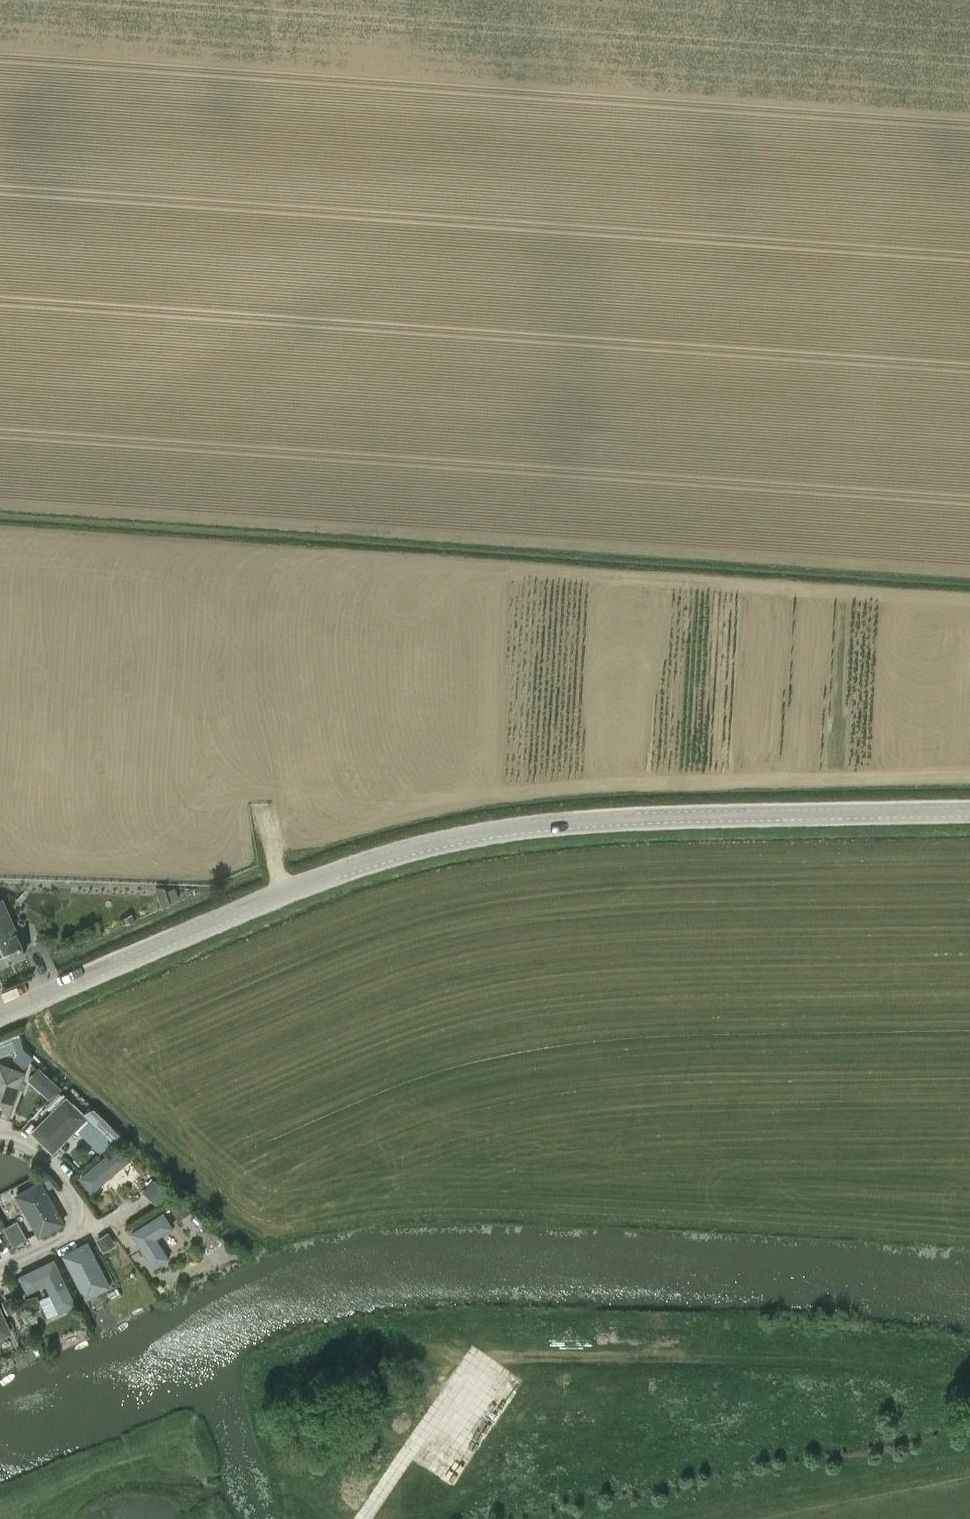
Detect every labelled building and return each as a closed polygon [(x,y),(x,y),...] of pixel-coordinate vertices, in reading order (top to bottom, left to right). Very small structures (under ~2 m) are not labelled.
[(1,901),(0,902),(0,965),(25,953),(15,932),(1,901)] [(9,1118),(26,1072),(0,1062),(0,1115),(9,1118)] [(49,1077),(38,1088),(50,1099),(60,1087),(49,1077)] [(66,1095),(31,1131),(54,1153),(89,1116),(66,1095)] [(112,1141),(119,1134),(122,1131),(97,1108),(94,1111),(89,1116),(87,1118),(112,1141)] [(119,1143),(80,1176),(92,1191),(131,1158),(119,1143)] [(41,1179),(15,1194),(39,1237),(65,1222),(41,1179)] [(154,1181),(147,1191),(161,1202),(168,1194),(154,1181)] [(131,1232),(154,1268),(170,1258),(157,1238),(174,1227),(163,1211),(131,1232)] [(11,1243),(24,1238),(17,1219),(4,1224),(11,1243)] [(61,1254),(86,1300),(112,1286),(87,1240),(61,1254)] [(77,1303),(55,1258),(19,1275),(27,1293),(46,1284),(59,1312),(77,1303)] [(13,1333),(0,1305),(0,1339),(13,1333)]
